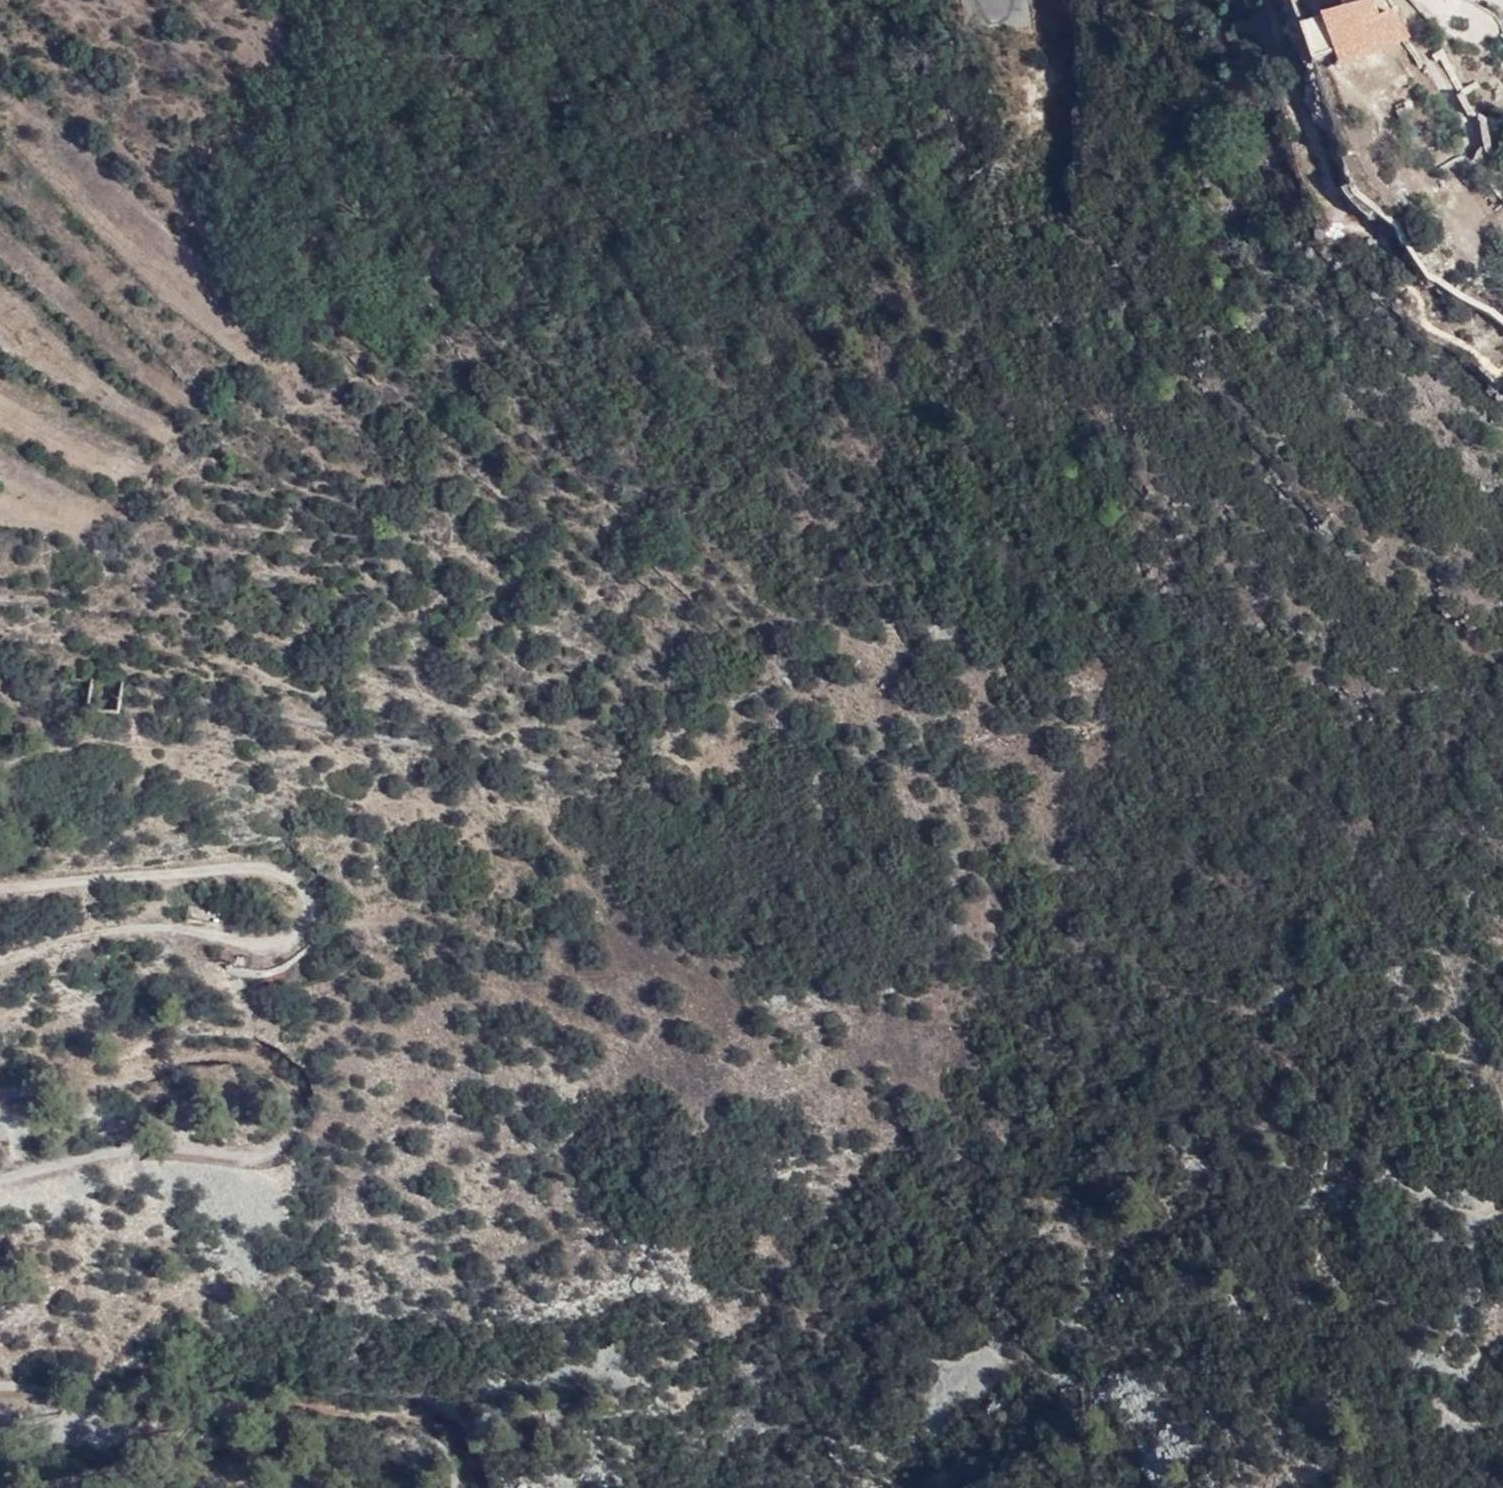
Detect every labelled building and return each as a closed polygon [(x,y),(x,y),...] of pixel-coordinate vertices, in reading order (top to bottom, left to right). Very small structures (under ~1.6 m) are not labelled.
[(1304,12),(1316,56),(1338,47),(1343,62),(1401,41),(1419,28),(1403,0),(1391,0),(1387,2),(1386,0),(1328,0),(1328,5),(1304,12)]
